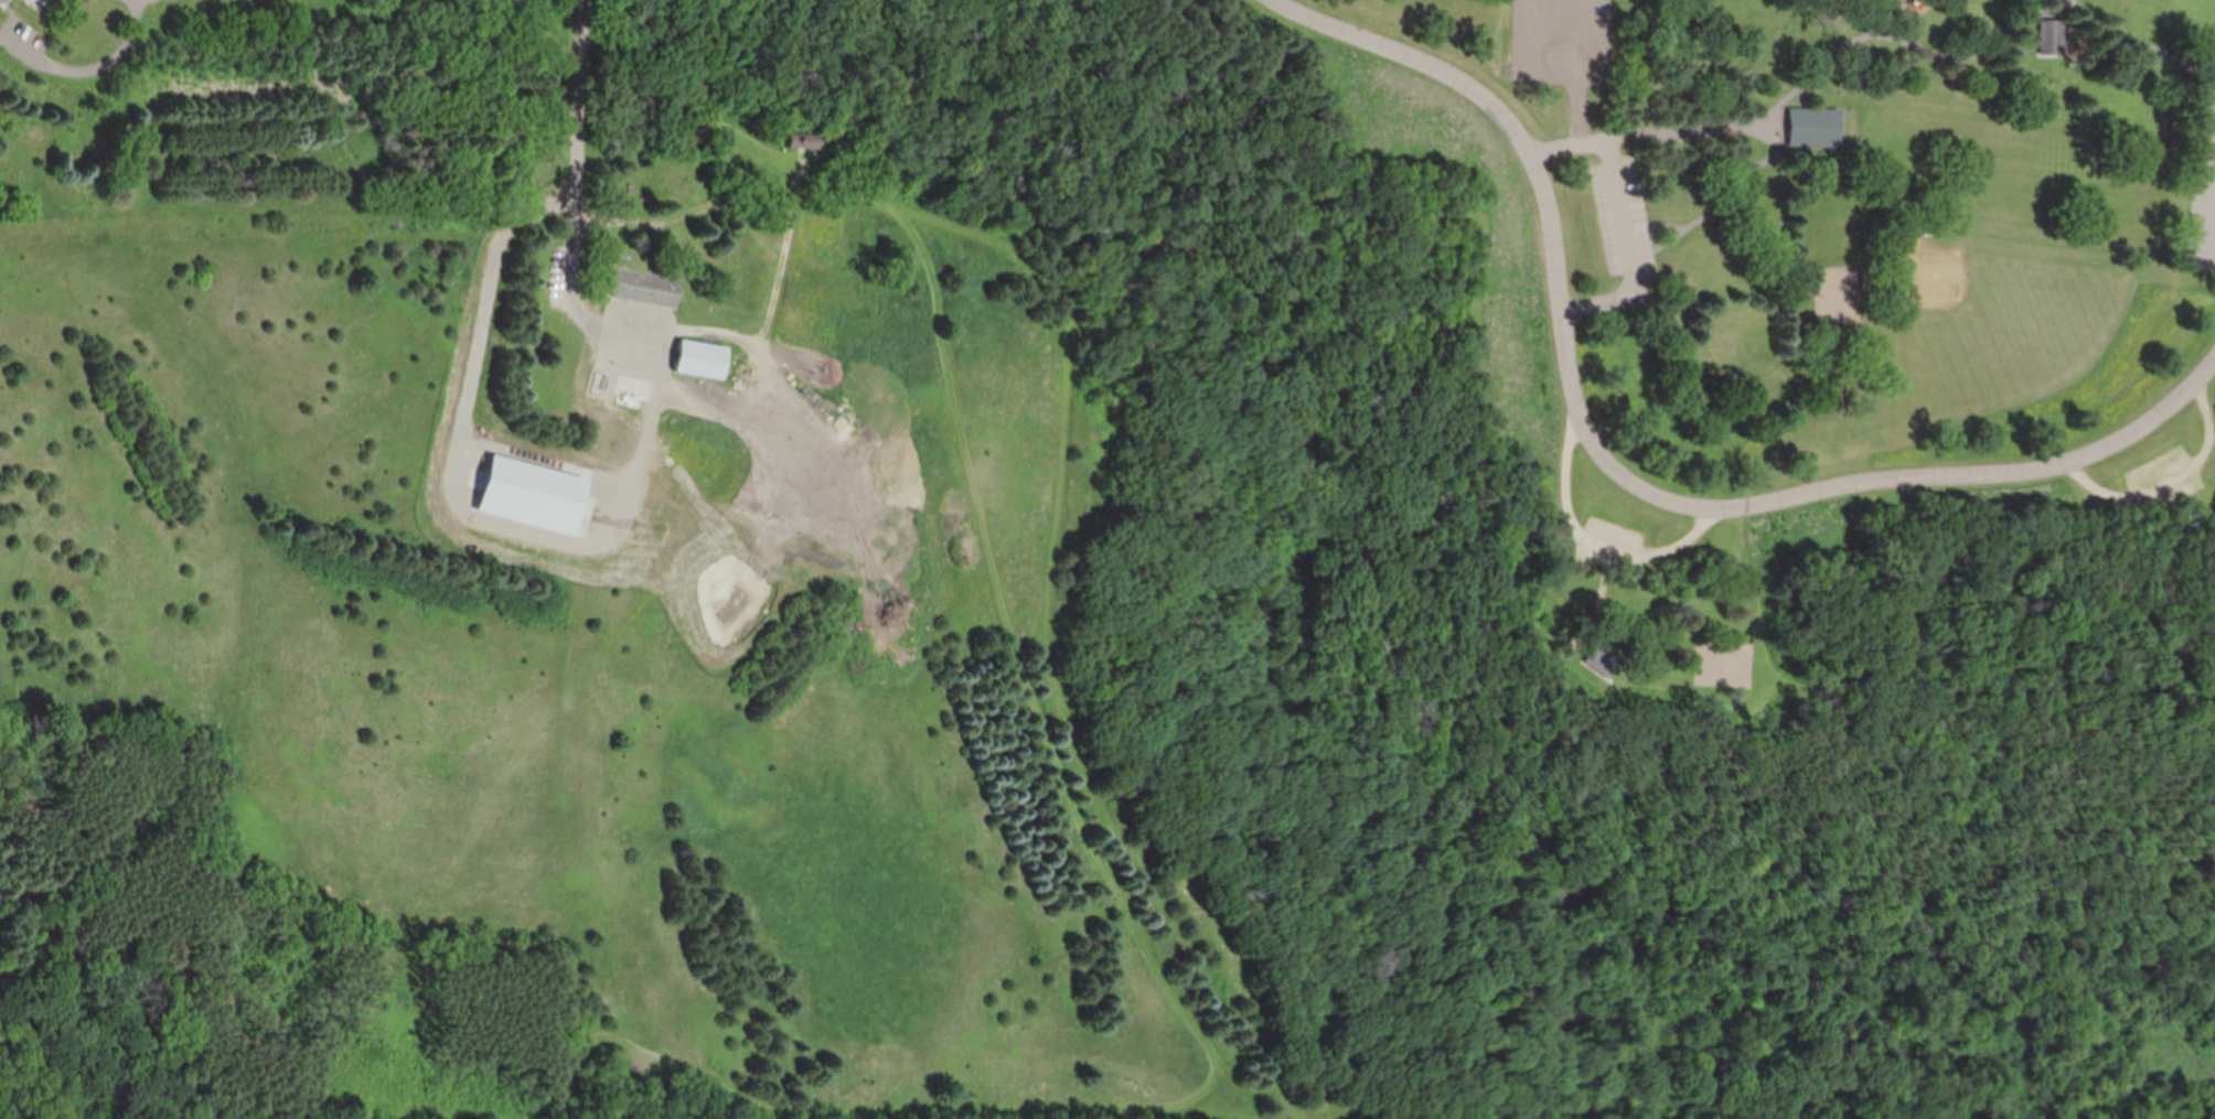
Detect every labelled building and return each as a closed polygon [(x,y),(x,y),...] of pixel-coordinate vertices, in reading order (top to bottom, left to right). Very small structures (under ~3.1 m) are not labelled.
[(2062,55),(2063,22),(2041,22),(2041,54),(2062,55)] [(1838,148),(1838,110),(1787,109),(1786,148),(1838,148)] [(821,135),(790,135),(790,150),(821,150),(821,135)] [(681,281),(613,270),(608,299),(677,309),(681,281)] [(724,380),(729,348),(679,341),(674,373),(724,380)]
